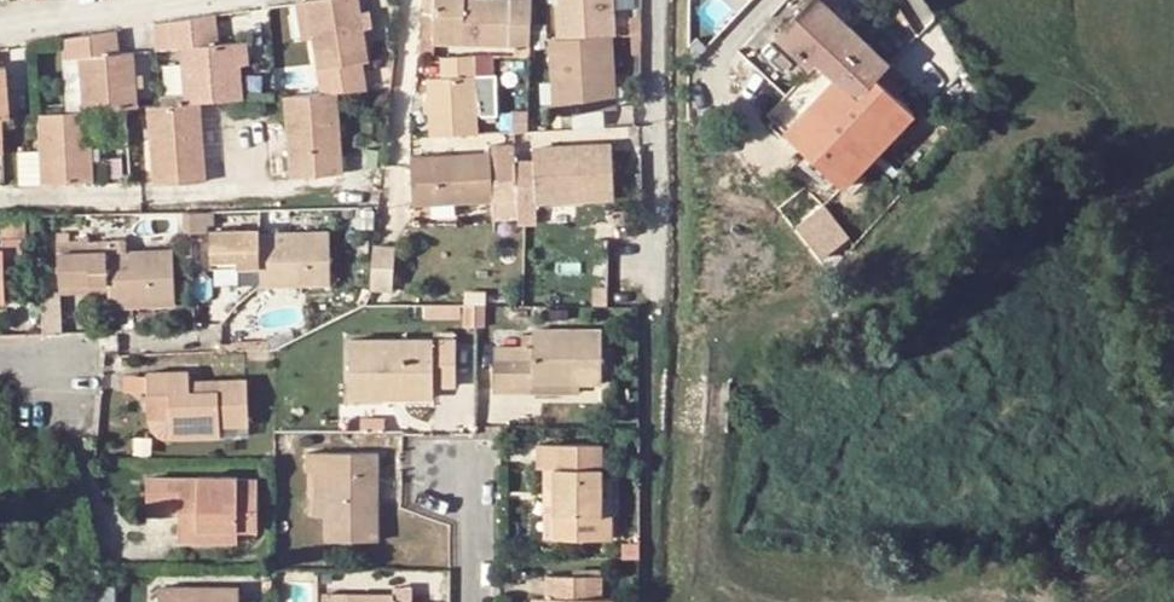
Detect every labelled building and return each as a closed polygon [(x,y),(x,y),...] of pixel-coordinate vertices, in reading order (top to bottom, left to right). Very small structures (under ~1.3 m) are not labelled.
[(297,3),(303,42),(307,72),(359,64),(349,0),(316,0),(297,3)] [(522,41),(519,0),(427,0),(429,40),(505,35),(505,42),(522,41)] [(558,32),(613,28),(616,28),(614,0),(556,0),(558,32)] [(886,65),(817,0),(808,0),(775,37),(809,68),(817,60),(836,78),(784,132),(842,187),(913,112),(894,94),(875,77),(881,69),(886,65)] [(297,3),(281,6),(287,44),(303,42),(297,3)] [(204,102),(237,99),(234,62),(229,62),(228,42),(216,42),(214,13),(166,21),(154,23),(155,45),(167,44),(181,44),(181,103),(204,102)] [(562,103),(619,100),(613,28),(558,32),(551,32),(554,74),(560,73),(562,103)] [(122,108),(142,106),(138,49),(122,50),(121,31),(121,30),(70,39),(71,54),(86,54),(86,110),(95,110),(122,108)] [(228,42),(229,62),(234,62),(243,61),(243,42),(228,42)] [(474,48),(475,68),(492,67),(491,47),(474,48)] [(499,105),(498,66),(492,67),(475,68),(474,48),(440,51),(441,72),(428,73),(431,133),(479,129),(478,105),(499,105)] [(86,110),(86,54),(71,54),(72,111),(86,110)] [(7,116),(14,115),(11,66),(1,66),(0,56),(0,116),(7,116)] [(900,87),(881,69),(875,77),(894,94),(900,87)] [(356,71),(309,78),(309,94),(342,92),(359,90),(356,71)] [(309,94),(288,96),(294,177),(346,173),(342,92),(309,94)] [(155,105),(150,106),(154,182),(208,179),(204,102),(181,103),(155,105)] [(45,149),(48,183),(99,180),(95,110),(86,110),(72,111),(42,114),(45,149)] [(9,156),(7,116),(0,116),(0,157),(9,156)] [(537,157),(518,159),(516,138),(491,139),(491,150),(412,156),(416,205),(520,198),(617,192),(614,139),(536,144),(537,157)] [(35,184),(48,183),(45,149),(33,150),(35,184)] [(795,225),(820,258),(845,239),(820,207),(795,225)] [(141,242),(182,242),(182,212),(142,212),(141,242)] [(18,240),(22,240),(21,222),(0,223),(0,241),(18,240)] [(325,233),(255,235),(255,231),(206,232),(206,268),(233,268),(232,255),(255,255),(255,267),(256,285),(326,284),(325,233)] [(65,245),(64,236),(54,236),(54,245),(65,245)] [(0,299),(0,280),(19,280),(18,240),(0,241),(0,299)] [(405,275),(403,241),(382,242),(384,276),(405,275)] [(105,292),(105,306),(150,304),(171,304),(168,252),(105,254),(105,244),(65,245),(54,245),(55,294),(57,294),(105,292)] [(255,255),(232,255),(233,268),(255,267),(255,255)] [(58,332),(57,294),(55,294),(39,294),(40,332),(58,332)] [(150,315),(150,304),(105,306),(105,316),(150,315)] [(531,330),(531,348),(492,349),(491,392),(529,392),(529,383),(575,384),(598,384),(599,331),(531,330)] [(432,383),(452,383),(453,339),(349,336),(348,393),(389,394),(389,381),(432,383)] [(244,381),(186,381),(186,371),(145,372),(146,395),(167,395),(169,438),(218,437),(218,424),(246,423),(244,381)] [(432,383),(389,381),(389,394),(432,395),(432,383)] [(575,384),(529,383),(529,392),(575,393),(575,384)] [(169,438),(167,395),(146,395),(146,420),(150,429),(157,436),(161,438),(169,438)] [(581,442),(538,443),(539,468),(547,469),(546,494),(556,494),(555,501),(556,541),(603,541),(601,469),(582,469),(581,442)] [(313,471),(323,471),(322,518),(323,541),(374,541),(374,454),(304,453),(304,471),(313,471)] [(323,471),(313,471),(312,517),(322,518),(323,471)] [(194,480),(144,480),(144,516),(176,517),(176,532),(233,533),(254,532),(254,481),(235,480),(235,478),(199,478),(199,477),(194,477),(194,480)] [(233,543),(233,533),(176,532),(176,543),(233,543)] [(613,599),(602,599),(602,577),(549,578),(549,599),(549,601),(613,601),(613,599)] [(156,587),(156,601),(236,601),(237,589),(156,587)] [(321,593),(321,601),(391,601),(390,594),(321,593)]
